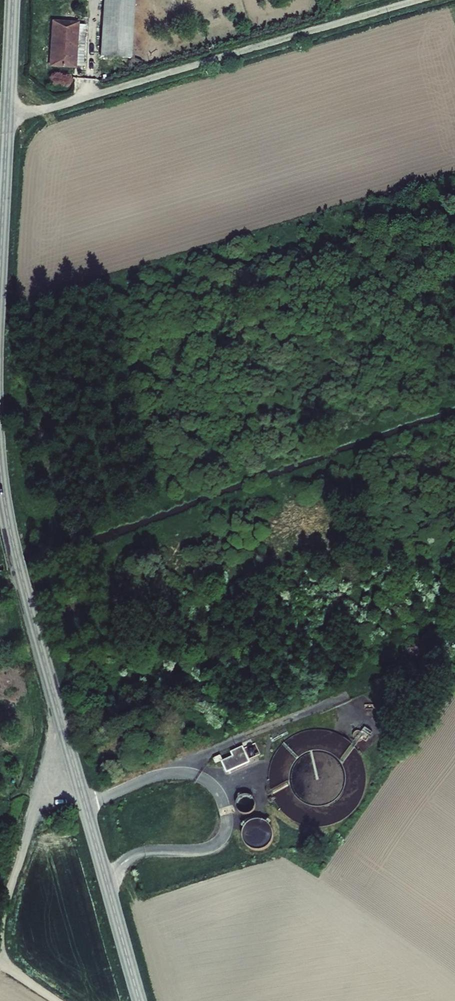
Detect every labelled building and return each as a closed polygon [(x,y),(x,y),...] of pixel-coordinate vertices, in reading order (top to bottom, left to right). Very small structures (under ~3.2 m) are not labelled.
[(100,2),(100,63),(130,64),(130,3),(100,2)] [(46,27),(42,70),(77,72),(79,29),(46,27)] [(255,756),(262,752),(257,742),(250,745),(255,756)] [(249,762),(242,747),(230,752),(232,757),(222,762),(226,771),(249,762)] [(249,795),(246,795),(243,796),(239,798),(237,801),(237,803),(237,807),(238,809),(240,812),(243,814),(246,814),(250,813),(253,811),(255,807),(256,804),(254,800),(252,797),(249,795)]
